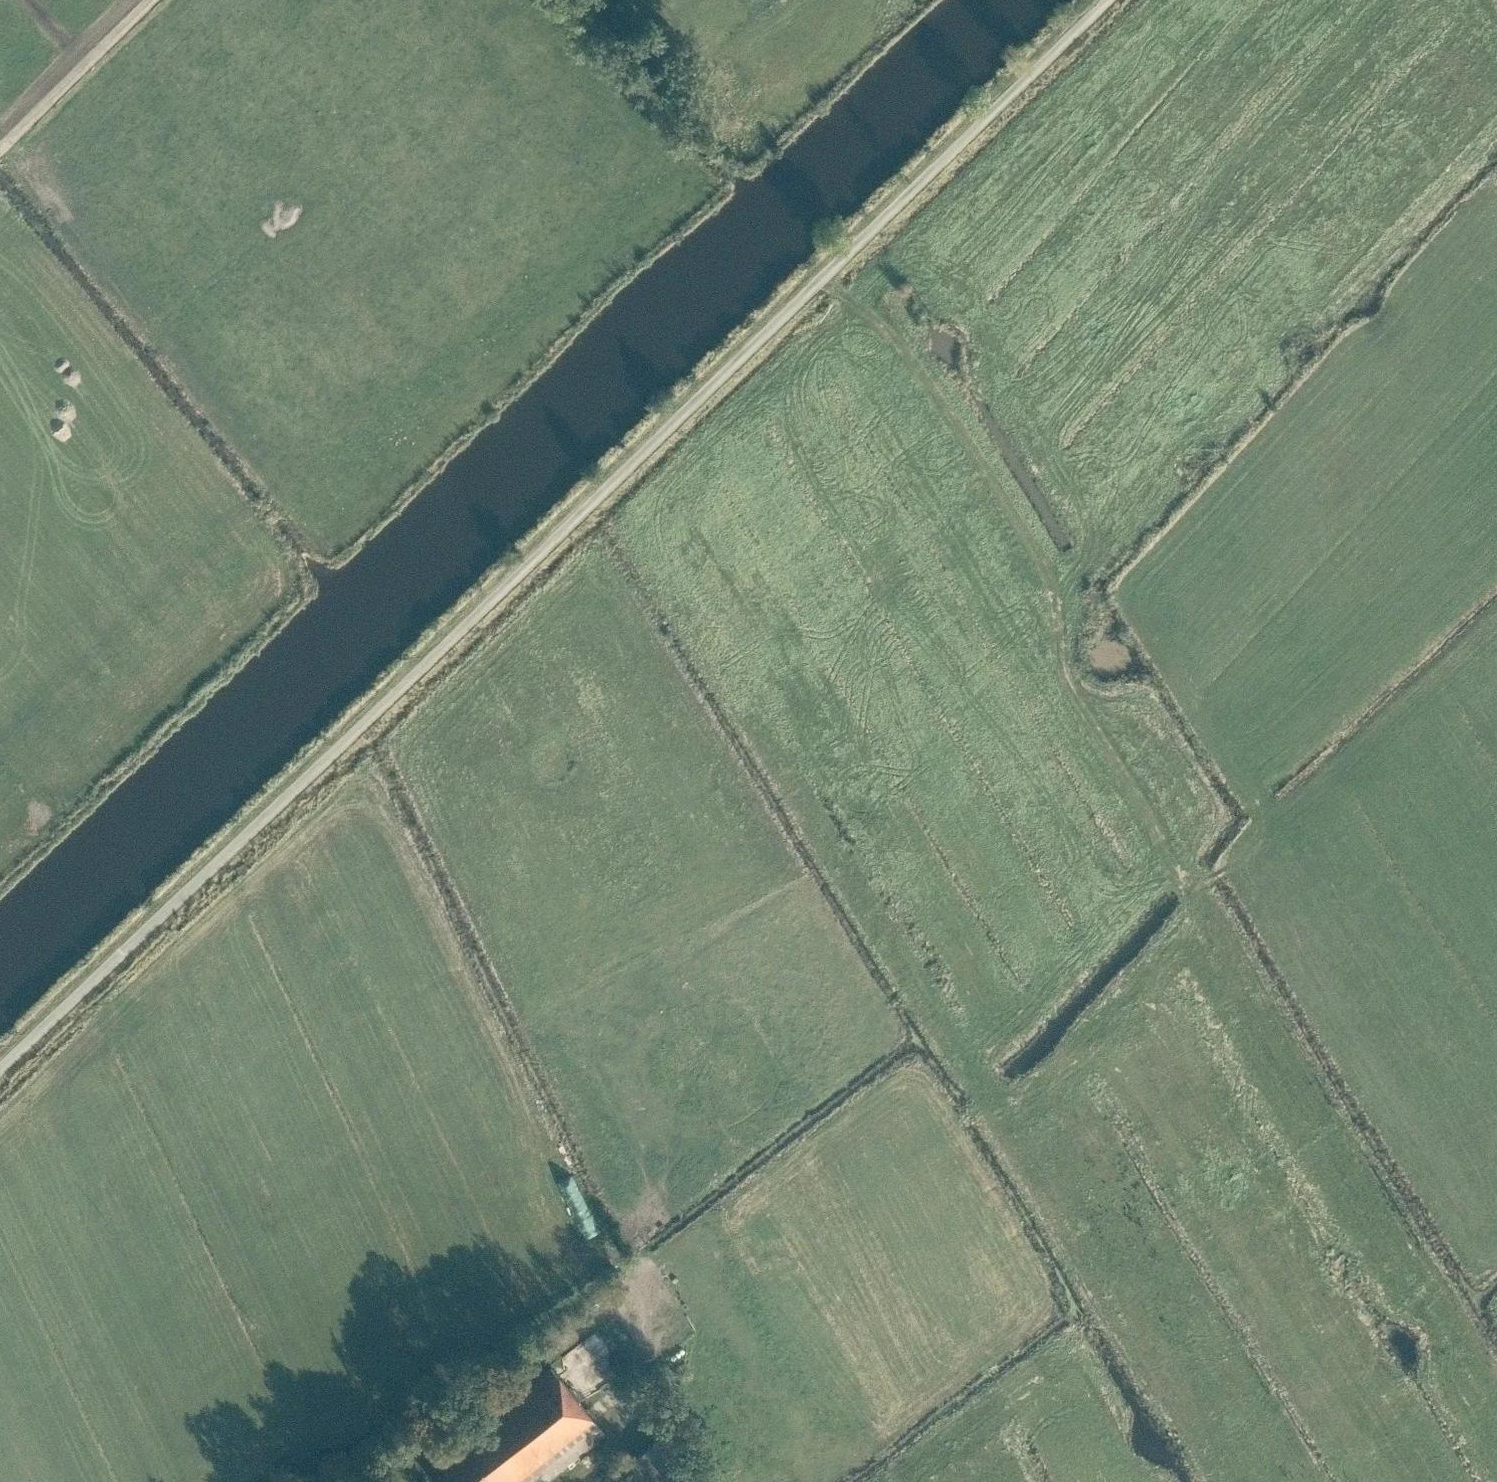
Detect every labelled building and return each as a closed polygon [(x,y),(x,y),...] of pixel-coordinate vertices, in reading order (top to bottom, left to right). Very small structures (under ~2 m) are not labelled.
[(581,1188),(564,1196),(581,1230),(597,1222),(581,1188)] [(459,1435),(466,1444),(431,1471),(439,1481),(545,1481),(606,1434),(550,1363),(459,1435)]
